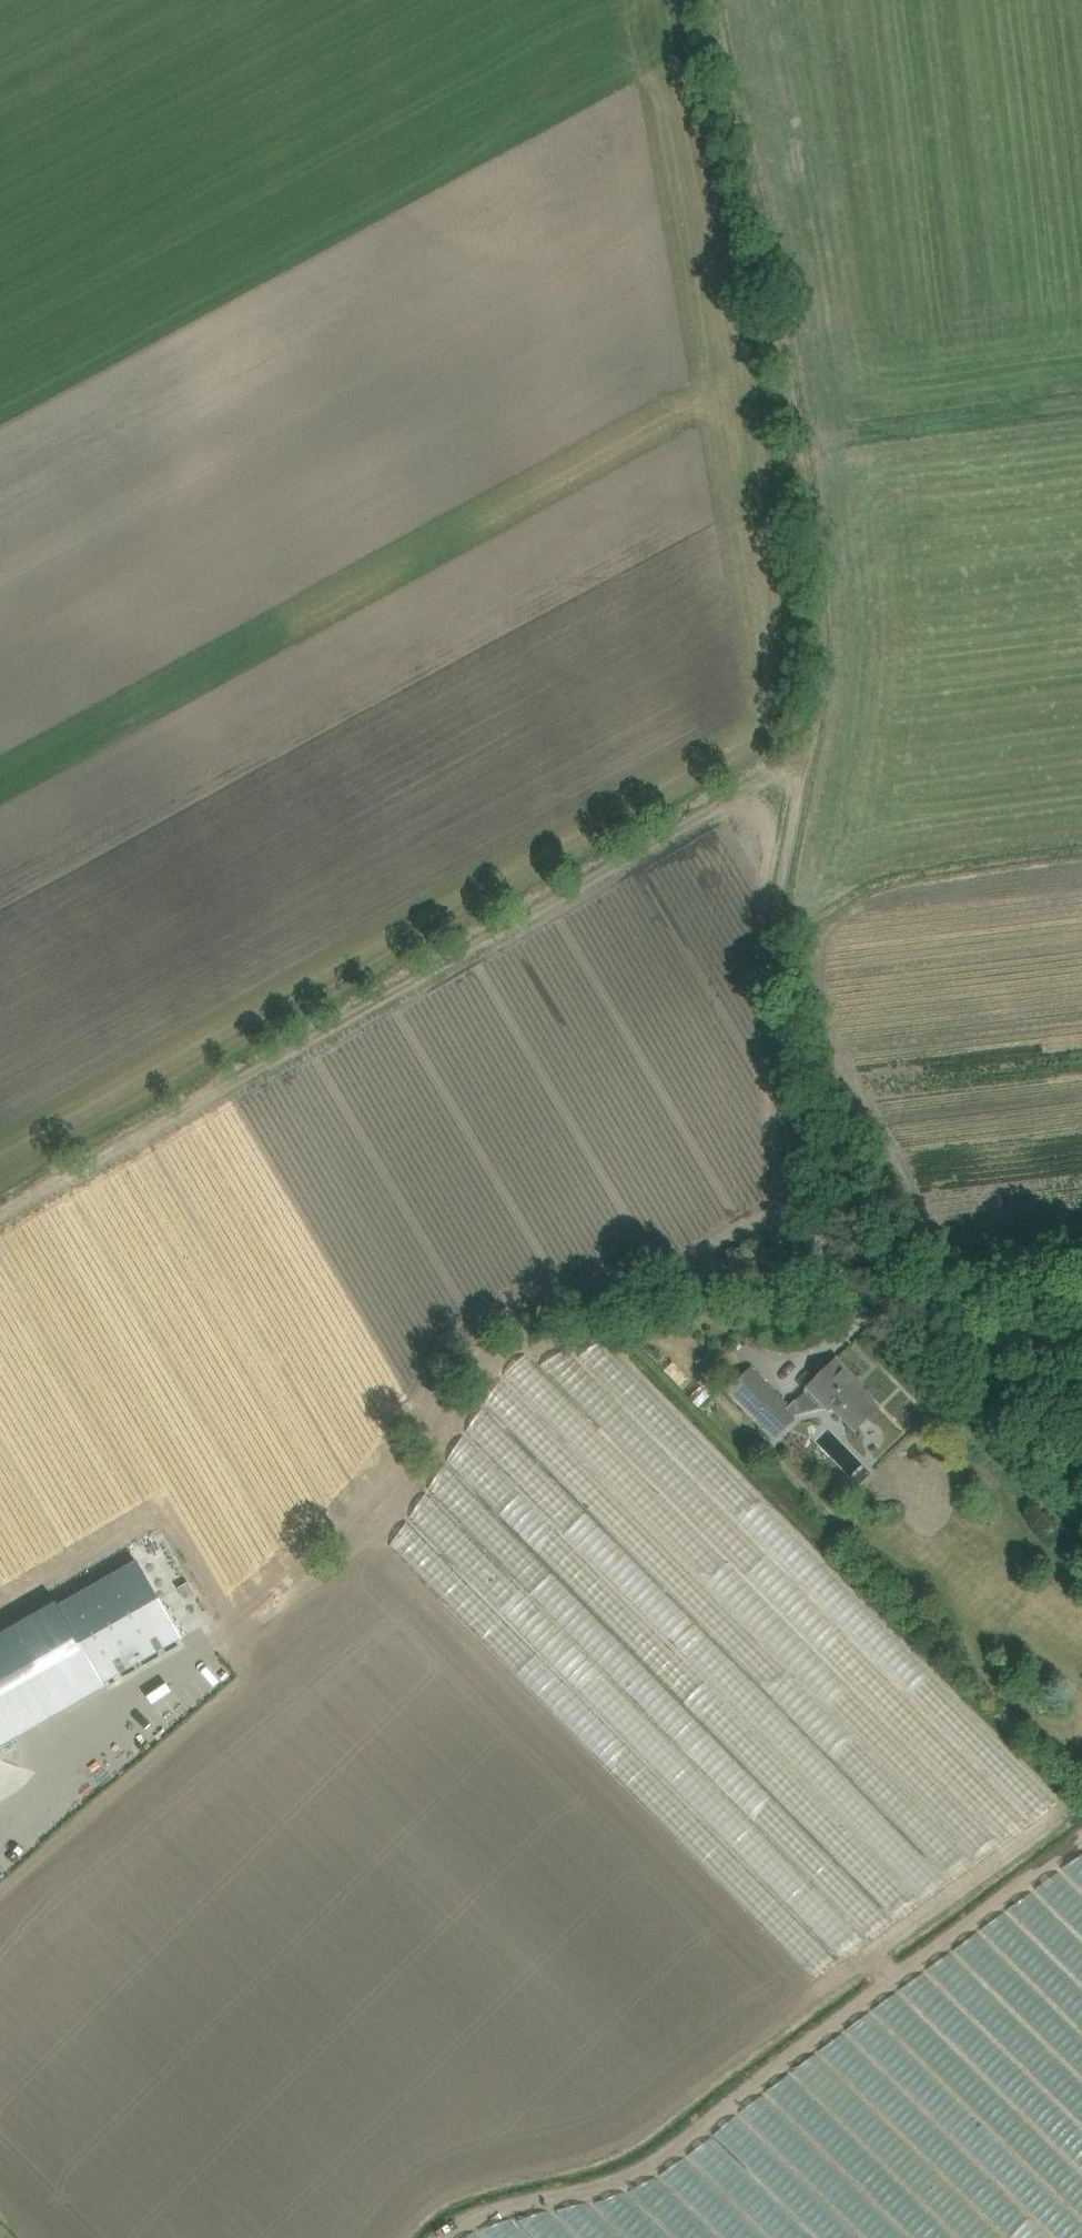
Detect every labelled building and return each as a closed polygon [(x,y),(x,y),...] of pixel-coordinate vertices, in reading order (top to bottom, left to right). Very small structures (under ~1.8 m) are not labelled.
[(725,2090),(1042,1792),(630,1356),(575,1362),(300,1621),(304,1624),(280,1647),(332,1703),(361,1699),(360,1690),(453,1679),(455,1688),(566,1675),(573,1669),(723,1828),(690,1818),(692,1832),(688,1831),(690,1851),(656,1841),(719,1907),(722,1937),(707,1933),(710,1961),(653,2014),(725,2090)] [(808,1387),(823,1403),(829,1409),(832,1406),(855,1430),(862,1423),(878,1407),(852,1381),(855,1378),(837,1359),(808,1387)] [(729,1390),(767,1427),(777,1438),(798,1416),(789,1406),(752,1368),(729,1390)] [(709,1390),(697,1402),(707,1412),(719,1401),(709,1390)] [(885,1429),(862,1449),(880,1469),(903,1449),(885,1429)] [(867,1488),(882,1473),(868,1459),(853,1474),(867,1488)] [(58,1601),(0,1634),(0,1747),(106,1686),(104,1682),(181,1638),(137,1561),(60,1605),(58,1601)]
